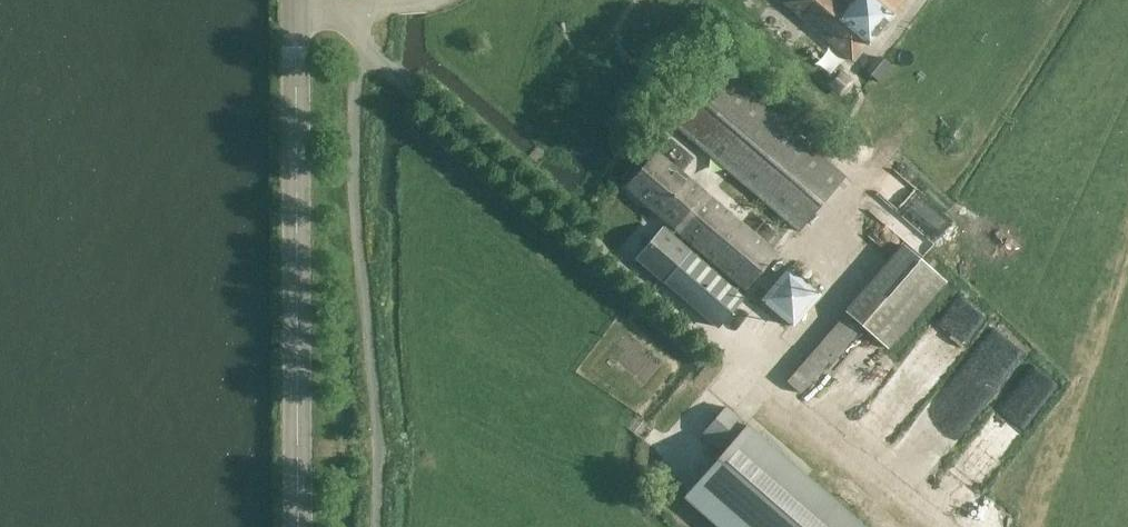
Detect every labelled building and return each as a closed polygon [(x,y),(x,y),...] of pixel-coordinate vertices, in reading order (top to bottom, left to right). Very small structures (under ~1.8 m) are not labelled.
[(906,0),(789,0),(785,4),(853,62),(867,45),(869,47),(895,17),(893,15),(906,0)] [(893,68),(884,61),(881,58),(868,74),(872,78),(880,84),(893,68)] [(678,128),(799,229),(800,230),(845,175),(723,73),(678,128)] [(747,289),(778,254),(657,154),(627,188),(673,226),(681,233),(747,289)] [(935,242),(955,222),(913,182),(894,203),(935,242)] [(621,245),(634,256),(662,226),(650,214),(621,245)] [(681,233),(673,226),(667,233),(666,233),(642,262),(722,329),(746,300),(675,240),(681,233)] [(906,244),(848,311),(890,347),(948,279),(906,244)] [(787,265),(763,299),(798,324),(822,290),(787,265)] [(917,403),(989,311),(963,291),(891,383),(917,403)] [(830,362),(832,364),(865,327),(847,313),(826,338),(816,350),(788,382),(802,394),(830,362)] [(870,342),(841,383),(867,401),(895,360),(870,342)] [(921,490),(986,395),(974,387),(966,398),(950,387),(939,402),(946,407),(939,416),(927,408),(887,467),(921,490)] [(688,494),(725,526),(863,526),(726,407),(704,432),(725,451),(688,494)]
